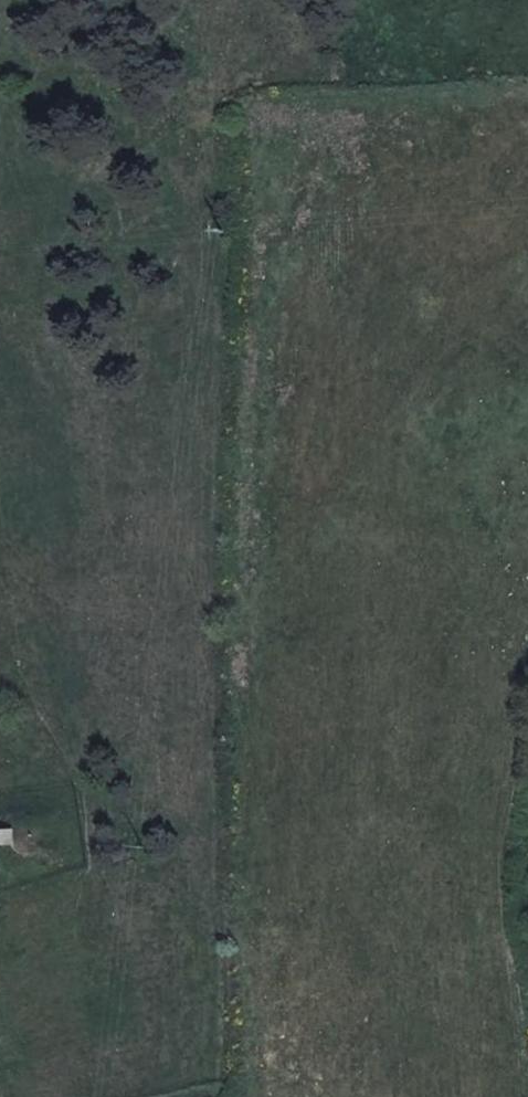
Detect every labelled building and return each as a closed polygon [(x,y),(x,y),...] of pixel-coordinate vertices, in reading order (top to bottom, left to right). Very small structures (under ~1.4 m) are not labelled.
[(11,835),(19,840),(28,842),(37,843),(45,841),(52,835),(55,827),(56,818),(53,808),(47,800),(38,796),(28,796),(19,799),(12,806),(7,815),(0,816),(0,836),(11,835)]
